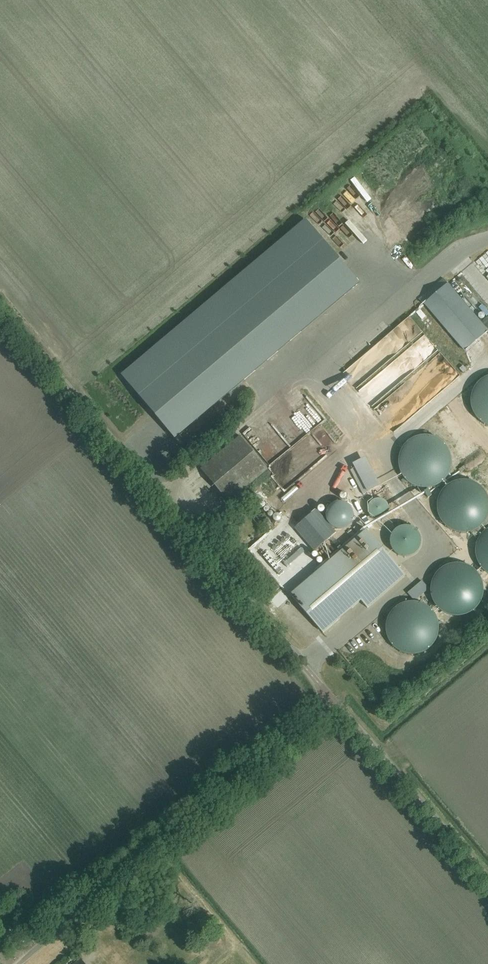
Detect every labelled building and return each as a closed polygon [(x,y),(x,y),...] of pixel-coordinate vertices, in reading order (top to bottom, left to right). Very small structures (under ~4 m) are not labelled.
[(307,221),(123,377),(175,438),(359,283),(307,221)] [(326,449),(336,443),(323,423),(314,429),(326,449)] [(228,502),(267,469),(240,436),(201,469),(228,502)] [(363,459),(353,464),(367,491),(379,485),(375,477),(373,478),(363,459)] [(342,485),(336,489),(340,494),(346,490),(342,485)] [(319,507),(324,503),(320,498),(315,501),(319,507)] [(366,529),(290,594),(323,633),(361,600),(367,608),(406,575),(366,529)] [(302,548),(287,561),(290,564),(305,551),(302,548)] [(282,571),(265,552),(262,555),(279,574),(282,571)]
